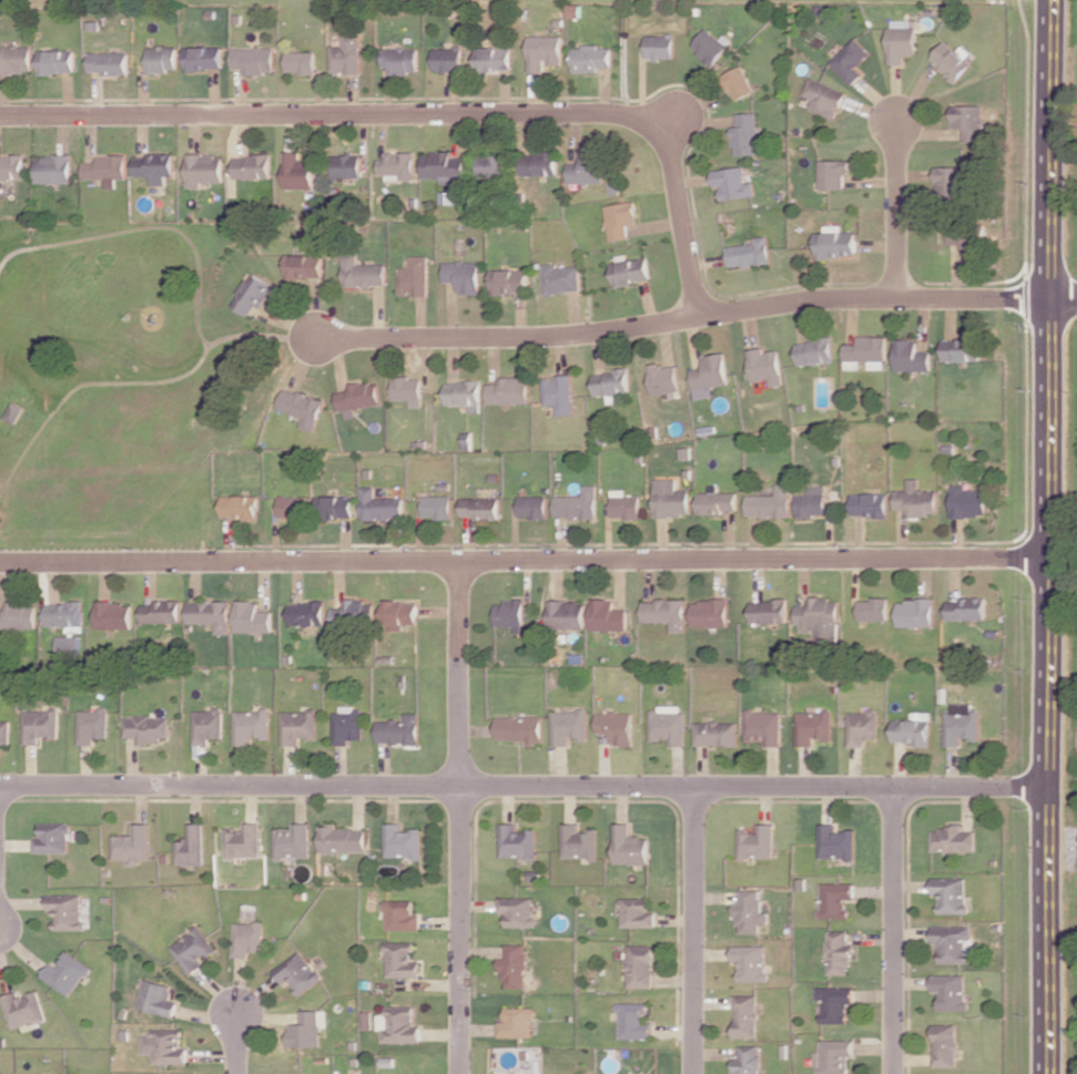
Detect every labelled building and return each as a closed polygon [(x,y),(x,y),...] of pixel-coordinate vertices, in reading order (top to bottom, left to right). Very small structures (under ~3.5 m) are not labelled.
[(889,64),(903,63),(903,55),(915,55),(915,20),(888,20),(889,64)] [(729,44),(705,28),(692,49),(715,65),(729,44)] [(359,73),(360,34),(342,34),(342,45),(331,45),(331,73),(359,73)] [(647,34),(647,57),(675,58),(675,35),(647,34)] [(530,71),(546,71),(546,64),(564,64),(564,36),(530,36),(530,71)] [(857,68),(872,54),(856,37),(830,62),(852,85),(863,74),(857,68)] [(973,63),(967,58),(971,53),(962,45),(958,51),(945,41),(930,59),(958,82),(973,63)] [(0,46),(0,73),(33,73),(34,46),(0,46)] [(186,69),(223,69),(223,47),(186,46),(186,69)] [(613,67),(613,46),(575,46),(575,71),(601,71),(601,67),(613,67)] [(178,47),(149,47),(149,72),(178,71),(178,47)] [(275,73),(275,48),(234,47),(233,68),(247,69),(246,73),(275,73)] [(384,73),(418,74),(418,48),(385,47),(384,73)] [(435,70),(463,70),(463,48),(435,48),(435,70)] [(513,48),(477,49),(478,70),(513,70),(513,48)] [(76,73),(76,50),(40,50),(40,73),(76,73)] [(315,51),(286,52),(287,73),(315,73),(315,51)] [(91,74),(130,73),(129,52),(90,53),(91,74)] [(737,100),(755,92),(743,65),(725,74),(737,100)] [(804,95),(814,98),(810,110),(837,119),(846,91),(809,78),(804,95)] [(966,141),(985,140),(985,105),(953,106),(954,128),(966,128),(966,141)] [(734,126),(735,155),(761,154),(759,112),(738,113),(739,126),(734,126)] [(569,183),(606,182),(605,156),(596,157),(596,150),(584,151),(584,161),(569,161),(569,183)] [(284,188),(313,189),(314,151),(285,151),(284,188)] [(414,151),(385,152),(385,158),(378,158),(379,179),(415,178),(414,151)] [(423,153),(423,178),(443,178),(443,184),(454,183),(454,178),(466,178),(465,157),(451,157),(451,152),(423,153)] [(524,176),(559,175),(558,152),(523,153),(524,176)] [(166,185),(166,176),(174,176),(175,153),(148,153),(148,157),(136,157),(135,175),(151,176),(151,185),(166,185)] [(479,176),(506,176),(505,153),(478,154),(479,176)] [(128,178),(127,154),(99,155),(99,162),(84,162),(84,179),(107,178),(108,188),(117,188),(117,178),(128,178)] [(223,182),(223,155),(187,154),(187,187),(201,187),(201,182),(223,182)] [(362,155),(333,154),(333,177),(361,178),(362,155)] [(27,179),(27,155),(0,155),(0,178),(27,179)] [(73,182),(73,155),(37,156),(37,183),(73,182)] [(271,155),(235,156),(236,178),(272,178),(271,155)] [(820,188),(847,188),(848,160),(821,159),(820,188)] [(713,170),(715,186),(720,186),(722,200),(756,195),(754,182),(748,182),(746,166),(713,170)] [(967,166),(937,166),(937,194),(967,194),(967,166)] [(440,203),(457,204),(457,192),(441,191),(440,203)] [(640,223),(636,200),(605,205),(611,241),(631,238),(629,225),(640,223)] [(817,257),(857,256),(857,231),(842,232),(842,225),(825,225),(825,232),(817,232),(817,257)] [(950,244),(961,245),(960,252),(985,253),(986,229),(950,227),(950,244)] [(727,246),(729,267),(771,263),(769,236),(754,237),(755,243),(727,246)] [(386,264),(358,264),(358,252),(344,252),(344,286),(386,286),(386,264)] [(287,277),(323,278),(324,254),(288,254),(287,277)] [(651,281),(649,257),(628,260),(627,254),(613,256),(616,285),(651,281)] [(430,256),(411,256),(411,267),(400,267),(400,295),(429,296),(430,256)] [(480,261),(445,262),(446,282),(459,282),(459,293),(481,293),(480,261)] [(543,266),(544,293),(581,292),(581,265),(543,266)] [(528,269),(492,270),(493,294),(529,293),(528,269)] [(276,286),(254,271),(232,304),(250,316),(258,304),(261,307),(276,286)] [(886,336),(858,336),(858,344),(845,344),(844,368),(859,369),(859,361),(876,361),(876,367),(885,368),(886,336)] [(945,361),(982,360),(981,336),(944,338),(945,361)] [(797,341),(798,364),(833,362),(832,339),(797,341)] [(932,351),(919,351),(919,339),(896,339),(896,371),(932,370),(932,351)] [(752,382),(769,379),(770,386),(783,384),(778,350),(764,352),(763,347),(747,350),(752,382)] [(695,399),(714,397),(713,386),(729,384),(725,353),(702,356),(703,368),(691,369),(695,399)] [(678,366),(661,367),(661,363),(649,364),(652,394),(680,391),(678,366)] [(629,370),(594,371),(595,395),(630,393),(629,370)] [(557,405),(557,415),(575,414),(573,375),(543,377),(545,405),(557,405)] [(422,377),(393,378),(393,399),(411,399),(411,407),(422,406),(422,377)] [(487,403),(529,403),(529,377),(501,377),(501,383),(487,383),(487,403)] [(381,404),(378,381),(350,385),(350,390),(337,392),(339,411),(346,410),(346,418),(358,416),(357,408),(381,404)] [(446,404),(469,404),(469,412),(481,412),(481,381),(446,381),(446,404)] [(278,409),(304,417),(301,428),(315,432),(325,401),(285,388),(278,409)] [(24,406),(12,402),(6,419),(18,424),(24,406)] [(692,488),(678,488),(678,478),(656,479),(656,516),(692,516),(692,488)] [(894,490),(894,509),(907,509),(907,515),(936,515),(936,489),(918,489),(918,478),(906,478),(906,490),(894,490)] [(986,517),(986,490),(964,490),(965,484),(950,483),(950,516),(986,517)] [(748,495),(748,517),(791,516),(790,484),(777,484),(777,495),(748,495)] [(583,496),(555,496),(555,518),(598,517),(597,485),(583,485),(583,496)] [(739,511),(739,492),(720,493),(719,485),(711,485),(711,492),(700,493),(700,515),(726,514),(725,511),(739,511)] [(808,486),(808,493),(796,494),(797,516),(826,515),(824,485),(808,486)] [(361,487),(362,520),(404,519),(404,497),(376,498),(375,486),(361,487)] [(641,518),(641,496),(626,496),(626,489),(613,489),(612,517),(641,518)] [(887,516),(887,492),(851,493),(851,516),(887,516)] [(222,495),(222,518),(258,519),(259,496),(222,495)] [(354,496),(316,495),(316,517),(353,518),(354,496)] [(278,497),(279,518),(308,518),(308,496),(278,497)] [(423,496),(423,518),(452,518),(451,496),(423,496)] [(547,496),(518,496),(518,517),(547,517),(547,496)] [(500,498),(462,498),(461,518),(500,518),(500,498)] [(593,630),(630,629),(630,609),(616,609),(615,598),(592,599),(593,630)] [(839,598),(810,598),(810,604),(798,605),(798,632),(816,631),(817,643),(839,642),(839,598)] [(947,620),(986,619),(985,598),(946,599),(947,620)] [(645,599),(644,621),(673,622),(673,632),(687,633),(687,600),(645,599)] [(730,600),(694,599),(694,627),(730,627),(730,600)] [(888,620),(887,599),(858,599),(858,621),(888,620)] [(897,626),(933,626),(933,599),(897,599),(897,626)] [(333,626),(375,625),(375,600),(346,601),(346,607),(333,607),(333,626)] [(498,600),(497,626),(527,627),(527,600),(498,600)] [(788,601),(753,600),(752,622),(788,623),(788,601)] [(97,628),(133,629),(133,602),(98,601),(97,628)] [(143,601),(143,622),(182,623),(182,602),(143,601)] [(188,602),(189,624),(217,623),(217,634),(231,634),(230,601),(188,602)] [(274,611),(260,611),(260,601),(237,601),(237,632),(274,631),(274,611)] [(384,623),(392,623),(392,630),(406,631),(406,624),(420,624),(420,602),(384,601),(384,623)] [(587,629),(586,601),(550,601),(551,630),(587,629)] [(38,629),(38,602),(9,602),(9,609),(0,609),(0,629),(38,629)] [(48,626),(68,626),(68,631),(85,632),(85,602),(48,602),(48,626)] [(291,626),(327,625),(326,602),(291,602),(291,626)] [(82,636),(59,636),(59,653),(82,653),(82,636)] [(972,703),(952,702),(952,712),(946,712),(945,746),(961,746),(961,738),(980,739),(981,709),(972,709),(972,703)] [(687,706),(652,706),(652,739),(671,739),(671,746),(686,746),(687,706)] [(335,712),(336,745),(352,745),(352,740),(365,739),(365,707),(342,707),(342,712),(335,712)] [(81,744),(97,744),(97,738),(111,738),(111,710),(82,709),(81,744)] [(195,709),(195,745),(211,745),(211,738),(224,738),(224,709),(195,709)] [(61,737),(60,710),(26,711),(26,744),(44,744),(44,737),(61,737)] [(236,745),(255,745),(255,738),(271,738),(271,710),(236,711),(236,745)] [(284,745),(300,745),(300,738),(319,738),(318,710),(283,711),(284,745)] [(554,711),(555,746),(571,746),(571,739),(590,738),(589,710),(554,711)] [(782,711),(748,712),(748,741),(766,741),(766,746),(783,745),(782,711)] [(798,746),(815,746),(815,740),(834,739),(833,711),(798,712),(798,746)] [(866,747),(866,739),(879,740),(879,711),(850,711),(849,746),(866,747)] [(599,733),(612,733),(612,745),(636,744),(634,712),(598,713),(599,733)] [(894,719),(893,743),(931,744),(931,712),(913,712),(913,720),(894,719)] [(421,713),(407,713),(407,720),(378,721),(379,744),(422,743),(421,713)] [(171,741),(170,716),(127,717),(127,737),(139,737),(140,741),(171,741)] [(498,739),(528,740),(528,744),(545,744),(545,717),(498,716),(498,739)] [(0,720),(0,742),(13,742),(12,720),(0,720)] [(739,722),(696,722),(697,744),(739,744),(739,722)] [(35,852),(71,853),(71,823),(43,822),(42,836),(36,836),(35,852)] [(261,857),(261,822),(245,822),(245,829),(225,829),(225,857),(261,857)] [(311,823),(294,822),(294,828),(276,828),(275,857),(310,858),(311,823)] [(613,863),(648,864),(649,837),(630,836),(631,823),(614,822),(613,863)] [(776,823),(757,822),(757,832),(740,832),(739,857),(775,858),(776,823)] [(151,859),(151,823),(135,823),(135,835),(114,835),(114,861),(142,861),(142,859),(151,859)] [(205,865),(204,823),(189,824),(189,840),(176,841),(177,865),(205,865)] [(386,858),(422,857),(422,830),(403,830),(402,823),(386,823),(386,858)] [(500,857),(535,858),(535,831),(516,830),(516,823),(500,823),(500,857)] [(597,831),(578,831),(578,823),(562,823),(563,858),(597,858),(597,831)] [(321,852),(367,852),(367,828),(338,828),(338,824),(321,824),(321,852)] [(821,858),(856,859),(857,831),(837,831),(837,824),(821,824),(821,858)] [(933,852),(977,851),(976,830),(964,830),(964,826),(933,827),(933,852)] [(940,913),(968,913),(968,878),(934,878),(933,893),(941,893),(940,913)] [(856,899),(856,883),(822,883),(821,917),(849,918),(850,899),(856,899)] [(737,933),(760,933),(760,924),(769,924),(769,912),(761,911),(762,890),(741,889),(741,903),(737,903),(737,933)] [(84,895),(50,895),(50,910),(57,910),(57,930),(85,929),(84,895)] [(499,898),(499,913),(506,913),(506,927),(534,927),(533,897),(499,898)] [(649,898),(621,898),(621,927),(656,927),(656,911),(649,911),(649,898)] [(386,930),(422,929),(422,914),(414,914),(414,900),(385,900),(386,930)] [(233,957),(248,958),(248,951),(263,952),(264,923),(234,922),(233,957)] [(972,926),(933,925),(933,943),(940,943),(940,962),(967,962),(968,940),(972,940),(972,926)] [(171,945),(191,975),(204,966),(200,960),(216,950),(200,926),(171,945)] [(849,931),(828,931),(828,974),(853,974),(852,944),(849,944),(849,931)] [(414,941),(386,942),(387,977),(421,976),(421,961),(414,961),(414,941)] [(503,988),(527,988),(527,944),(506,944),(506,958),(503,958),(503,988)] [(630,988),(654,987),(654,945),(629,945),(630,988)] [(740,981),(768,981),(768,946),(733,946),(734,961),(740,961),(740,981)] [(273,970),(283,984),(289,980),(299,995),(322,979),(302,950),(273,970)] [(53,963),(44,977),(73,996),(92,967),(70,952),(59,967),(53,963)] [(967,974),(933,974),(933,991),(939,991),(939,1010),(968,1010),(967,974)] [(138,1007),(174,1017),(179,1002),(170,999),(174,987),(146,978),(138,1007)] [(817,987),(817,1000),(823,1000),(822,1022),(848,1023),(849,1002),(855,1002),(855,987),(817,987)] [(15,1029),(50,1019),(42,992),(22,998),(20,992),(6,996),(15,1029)] [(758,1037),(757,995),(735,995),(736,1037),(758,1037)] [(620,1038),(655,1038),(655,1020),(650,1020),(649,1002),(620,1003),(620,1038)] [(383,1042),(421,1043),(421,1026),(415,1026),(415,1006),(387,1006),(387,1014),(378,1014),(377,1030),(383,1030),(383,1042)] [(499,1037),(534,1036),(534,1007),(506,1008),(506,1021),(499,1021),(499,1037)] [(287,1046),(319,1047),(320,1027),(326,1027),(327,1010),(299,1010),(299,1024),(288,1023),(287,1046)] [(934,1067),(956,1067),(957,1024),(935,1024),(934,1067)] [(155,1064),(189,1063),(188,1046),(183,1046),(183,1028),(155,1029),(155,1036),(144,1036),(144,1054),(155,1053),(155,1064)] [(821,1040),(821,1051),(816,1051),(816,1073),(850,1073),(850,1057),(855,1057),(855,1040),(821,1040)] [(761,1045),(741,1045),(741,1059),(737,1059),(737,1073),(761,1073),(761,1045)]
